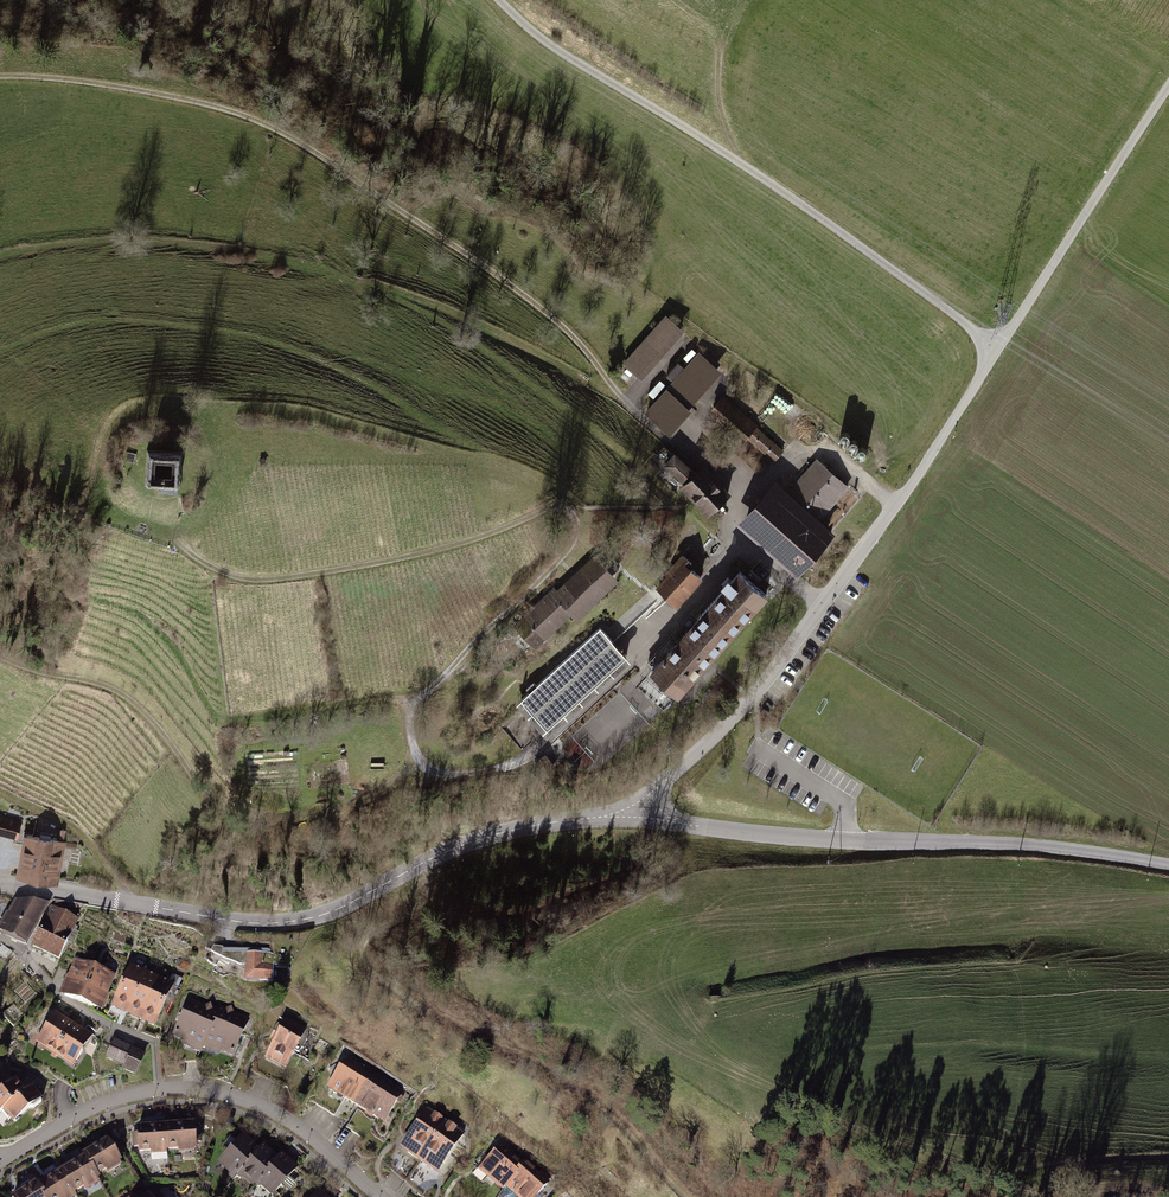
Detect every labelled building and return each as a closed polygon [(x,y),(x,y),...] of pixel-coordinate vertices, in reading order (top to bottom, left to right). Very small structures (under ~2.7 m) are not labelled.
[(666,317),(625,363),(639,376),(680,330),(666,317)] [(701,356),(649,415),(666,430),(686,407),(683,405),(716,369),(701,356)] [(722,397),(713,408),(746,437),(747,437),(774,461),(782,451),(722,397)] [(812,414),(808,413),(804,414),(801,416),(798,418),(795,422),(794,426),(794,430),(795,433),(796,437),(799,440),(802,442),(806,444),(810,444),(814,443),(818,441),(821,439),(823,435),(824,432),(824,428),(824,424),(822,420),(819,417),(816,415),(812,414)] [(847,433),(845,433),(843,433),(841,434),(840,435),(839,437),(840,439),(841,441),(842,442),(845,443),(847,442),(848,441),(849,439),(850,437),(849,435),(847,433)] [(856,441),(854,440),(852,440),(850,441),(848,443),(848,445),(848,447),(849,449),(851,450),(853,450),(855,450),(857,449),(858,447),(858,445),(858,442),(856,441)] [(864,448),(862,447),(860,447),(858,448),(857,450),(856,452),(856,454),(857,456),(859,457),(861,458),(863,457),(865,456),(866,454),(866,452),(866,450),(864,448)] [(182,453),(148,451),(147,467),(146,483),(162,484),(179,486),(182,453)] [(675,456),(666,466),(687,484),(683,488),(707,513),(728,493),(703,468),(696,475),(675,456)] [(770,491),(747,517),(802,566),(825,540),(811,528),(847,487),(817,460),(781,501),(770,491)] [(675,537),(682,527),(660,511),(653,521),(675,537)] [(553,588),(552,590),(571,611),(577,617),(617,579),(595,556),(567,583),(557,593),(553,588)] [(673,571),(658,589),(669,599),(676,605),(700,577),(688,567),(691,563),(682,556),(671,569),(673,571)] [(653,668),(651,671),(677,694),(766,595),(740,571),(731,581),(728,578),(722,585),(725,587),(687,631),(680,625),(647,662),(653,668)] [(777,582),(769,575),(764,579),(773,587),(777,582)] [(662,606),(669,599),(655,586),(603,631),(613,642),(657,602),(662,606)] [(571,611),(552,590),(524,616),(529,622),(520,630),(535,645),(571,611)] [(600,627),(520,699),(528,707),(529,706),(534,711),(532,712),(547,728),(626,656),(613,642),(603,631),(600,627)] [(650,679),(643,687),(666,707),(673,699),(650,679)] [(766,716),(769,712),(764,708),(760,713),(766,716)] [(577,757),(585,751),(575,737),(567,742),(577,757)] [(557,767),(545,754),(534,763),(543,772),(552,772),(557,767)] [(0,815),(0,832),(17,836),(21,821),(0,815)] [(25,834),(17,875),(57,883),(64,845),(76,847),(77,844),(62,841),(64,830),(61,829),(58,841),(50,839),(51,835),(41,833),(40,837),(25,834)] [(8,914),(1,926),(5,928),(3,932),(26,944),(46,907),(20,904),(18,903),(16,907),(13,906),(9,914),(8,914)] [(77,919),(52,907),(33,946),(59,958),(71,934),(70,934),(72,929),(76,930),(77,927),(74,925),(77,919)] [(273,954),(223,953),(221,956),(212,952),(207,962),(216,967),(220,959),(234,966),(235,964),(259,977),(259,981),(273,981),(273,954)] [(75,999),(88,966),(74,961),(66,982),(68,987),(65,995),(75,999)] [(102,971),(88,966),(75,999),(89,1005),(102,971)] [(146,972),(132,966),(116,1002),(130,1008),(146,972)] [(116,977),(102,971),(89,1005),(99,1008),(103,1000),(107,998),(116,977)] [(160,978),(146,972),(130,1008),(144,1015),(160,978)] [(176,985),(160,978),(144,1015),(158,1021),(172,990),(174,991),(176,985)] [(204,1048),(219,1014),(214,1011),(212,1006),(206,1008),(191,1001),(176,1036),(186,1040),(187,1043),(195,1046),(197,1045),(204,1048)] [(21,1012),(13,1005),(4,1015),(14,1024),(23,1014),(21,1012)] [(226,1012),(221,1009),(206,1044),(213,1047),(213,1049),(221,1053),(223,1051),(234,1056),(249,1021),(234,1015),(231,1009),(226,1012)] [(52,1057),(54,1058),(74,1027),(65,1021),(66,1019),(57,1014),(50,1026),(47,1027),(37,1042),(55,1053),(52,1057)] [(278,1036),(267,1056),(288,1067),(296,1051),(300,1053),(308,1037),(304,1035),(307,1031),(300,1027),(301,1026),(292,1022),(291,1024),(286,1021),(283,1027),(279,1024),(274,1034),(278,1036)] [(74,1027),(54,1058),(56,1060),(59,1055),(76,1066),(86,1051),(85,1048),(93,1036),(84,1031),(83,1032),(74,1027)] [(132,1049),(115,1041),(108,1057),(125,1065),(132,1049)] [(146,1055),(132,1049),(125,1065),(124,1069),(137,1075),(146,1055)] [(330,1086),(358,1103),(373,1080),(345,1062),(330,1086)] [(14,1080),(5,1070),(0,1074),(0,1092),(14,1080)] [(15,1079),(14,1080),(0,1092),(0,1113),(26,1092),(15,1079)] [(373,1080),(358,1103),(370,1111),(386,1121),(397,1103),(400,1105),(404,1099),(373,1080)] [(45,1102),(32,1087),(26,1092),(4,1110),(14,1123),(30,1109),(35,1110),(45,1102)] [(408,1150),(420,1158),(446,1121),(428,1109),(408,1137),(414,1142),(408,1150)] [(195,1125),(194,1121),(165,1122),(166,1146),(196,1144),(196,1139),(200,1139),(199,1125),(195,1125)] [(446,1121),(420,1159),(431,1167),(437,1158),(444,1162),(464,1133),(446,1121)] [(165,1122),(135,1124),(135,1129),(131,1129),(132,1143),(136,1142),(137,1148),(151,1147),(151,1152),(166,1151),(165,1122)] [(241,1132),(217,1159),(230,1170),(228,1172),(228,1175),(231,1178),(258,1147),(241,1132)] [(113,1143),(110,1139),(85,1155),(98,1175),(103,1172),(123,1159),(120,1154),(124,1152),(117,1140),(113,1143)] [(241,1172),(255,1184),(278,1157),(262,1142),(235,1174),(237,1176),(241,1172)] [(489,1158),(493,1162),(486,1171),(505,1187),(523,1167),(505,1151),(506,1150),(500,1145),(489,1158)] [(263,1184),(275,1195),(299,1168),(282,1153),(255,1184),(258,1187),(261,1186),(263,1184)] [(99,1177),(86,1156),(69,1167),(67,1163),(61,1167),(76,1191),(99,1177)] [(534,1194),(537,1196),(539,1196),(550,1185),(544,1180),(543,1181),(542,1181),(545,1177),(539,1171),(536,1175),(525,1166),(507,1186),(520,1196),(531,1196),(534,1194)] [(63,1171),(46,1181),(44,1177),(38,1181),(48,1196),(67,1196),(76,1191),(63,1171)] [(16,1196),(48,1196),(39,1182),(16,1196)]
